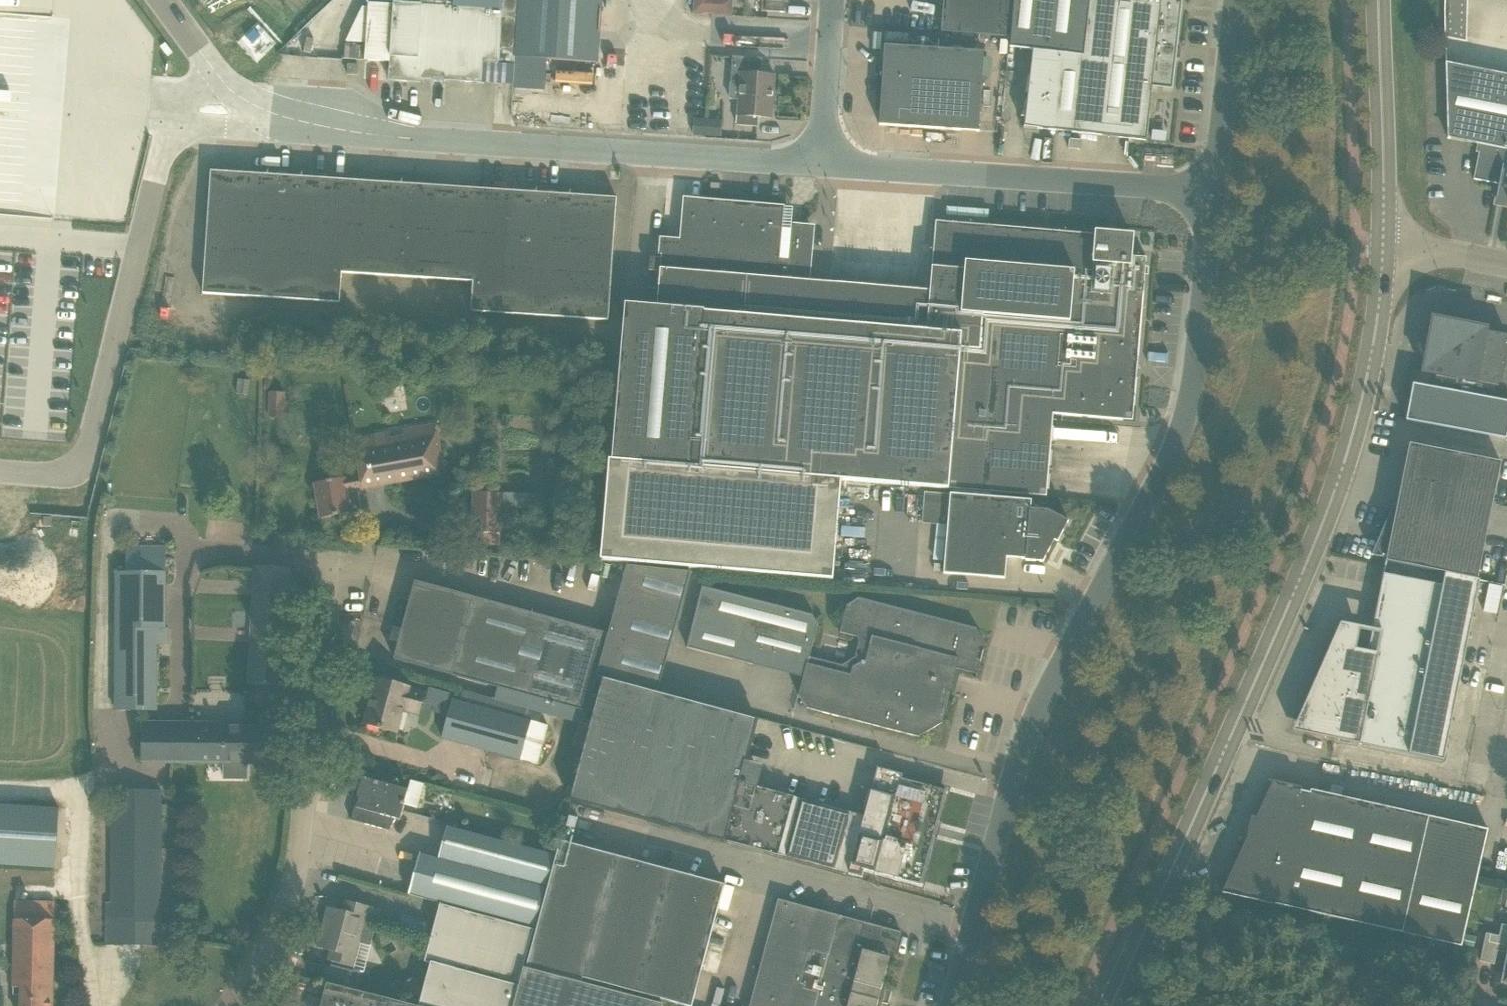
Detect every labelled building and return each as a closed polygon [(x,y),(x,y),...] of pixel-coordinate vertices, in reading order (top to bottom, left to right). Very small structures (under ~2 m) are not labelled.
[(386,4),(368,4),(368,9),(361,9),(344,42),(367,44),(366,60),(390,62),(388,80),(424,83),(424,79),(482,83),(483,63),(499,64),(514,65),(515,57),(520,0),(387,0),(386,4)] [(515,57),(597,62),(598,42),(602,0),(520,0),(515,57)] [(693,13),(711,14),(711,0),(693,0),(693,13)] [(787,1),(787,0),(766,0),(765,11),(785,12),(785,1),(787,1)] [(1014,37),(1017,0),(944,0),(941,31),(1014,37)] [(1014,37),(1013,47),(1032,49),(1024,127),(1146,140),(1152,87),(1171,89),(1175,59),(1177,60),(1179,43),(1177,43),(1181,0),(1017,0),(1014,37)] [(884,42),(908,43),(909,34),(884,33),(884,42)] [(984,51),(904,46),(884,45),(883,65),(876,65),(876,74),(882,74),(879,125),(979,131),(984,51)] [(737,125),(757,127),(758,117),(772,118),(775,75),(761,74),(762,58),(742,57),(734,56),(732,81),(730,99),(738,99),(737,125)] [(1500,181),(1506,149),(1506,150),(1506,74),(1445,62),(1447,138),(1479,144),(1477,151),(1476,150),(1475,152),(1479,152),(1473,179),(1499,184),(1500,181)] [(254,296),(263,168),(257,168),(257,174),(211,171),(203,293),(254,296)] [(263,168),(254,296),(305,300),(313,177),(302,177),(302,170),(263,168)] [(391,183),(363,181),(357,274),(408,277),(414,178),(391,176),(391,183)] [(313,177),(305,300),(340,302),(342,273),(357,274),(363,181),(313,177)] [(458,280),(464,187),(436,186),(437,179),(414,178),(408,277),(458,280)] [(515,191),(507,313),(557,317),(566,188),(525,185),(525,191),(515,191)] [(515,191),(464,187),(458,280),(473,281),(472,311),(507,313),(515,191)] [(566,188),(557,317),(608,320),(617,198),(570,195),(571,188),(566,188)] [(841,480),(957,489),(965,374),(1135,387),(1146,257),(1130,256),(1132,236),(1096,233),(1096,234),(936,221),(930,291),(807,281),(811,228),(790,226),(790,229),(783,229),(785,209),(686,200),(682,242),(662,240),(661,258),(650,257),(647,287),(658,288),(657,306),(625,304),(612,460),(608,459),(607,465),(840,484),(841,480)] [(1406,420),(1506,439),(1506,431),(1506,343),(1506,342),(1506,336),(1506,335),(1486,331),(1486,328),(1447,321),(1416,384),(1413,384),(1406,420)] [(965,374),(957,489),(1026,495),(1046,496),(1053,413),(1132,420),(1135,387),(965,374)] [(238,379),(235,394),(247,396),(250,381),(238,379)] [(286,393),(269,392),(269,416),(285,417),(286,393)] [(367,444),(356,446),(361,475),(363,488),(380,485),(444,474),(440,454),(436,430),(403,435),(390,437),(390,432),(371,435),(366,436),(367,444)] [(1386,558),(1385,561),(1445,573),(1477,579),(1500,462),(1409,444),(1396,505),(1394,505),(1393,504),(1371,555),(1372,555),(1386,558)] [(833,580),(840,484),(607,465),(599,560),(833,580)] [(363,488),(361,475),(315,482),(317,498),(321,518),(350,513),(347,491),(363,488)] [(501,532),(502,509),(541,511),(542,495),(503,492),(472,491),(471,531),(501,532)] [(949,495),(943,574),(1005,578),(1007,557),(1025,559),(1025,560),(1043,561),(1054,540),(1057,541),(1068,521),(1048,510),(1048,502),(949,495)] [(127,574),(113,574),(115,708),(158,711),(157,644),(157,628),(166,628),(165,545),(128,546),(127,574)] [(1409,754),(1445,573),(1385,561),(1367,653),(1355,650),(1358,635),(1354,634),(1353,635),(1340,632),(1336,631),(1327,653),(1330,654),(1305,710),(1302,710),(1292,731),(1306,733),(1337,740),(1338,735),(1350,737),(1349,742),(1409,754)] [(289,567),(269,566),(255,566),(250,684),(264,684),(284,685),(289,567)] [(656,693),(657,693),(689,572),(626,566),(608,634),(415,581),(394,658),(587,711),(597,676),(603,678),(603,679),(656,693)] [(1445,573),(1409,754),(1443,760),(1479,580),(1477,579),(1445,573)] [(977,628),(933,617),(858,598),(848,608),(842,632),(858,636),(860,643),(857,658),(842,664),(812,657),(820,624),(816,615),(704,588),(688,647),(807,677),(802,695),(811,709),(919,737),(942,723),(950,692),(943,681),(947,666),(976,673),(975,679),(976,679),(985,643),(977,628)] [(364,724),(383,729),(399,733),(404,711),(419,715),(424,695),(410,691),(411,687),(396,683),(377,678),(364,724)] [(759,719),(657,693),(656,693),(603,679),(572,799),(726,839),(865,876),(867,869),(920,884),(945,790),(904,779),(906,773),(879,766),(866,815),(758,786),(762,773),(757,765),(747,762),(759,719)] [(548,726),(531,721),(532,720),(454,700),(444,739),(521,760),(537,765),(548,726)] [(142,721),(142,726),(142,763),(260,763),(260,727),(199,726),(199,722),(142,721)] [(351,820),(389,830),(396,818),(400,820),(404,804),(417,807),(423,783),(410,780),(408,789),(363,777),(357,797),(359,797),(354,819),(352,818),(351,820)] [(1230,874),(1222,891),(1222,892),(1402,933),(1429,816),(1310,789),(1309,793),(1300,791),(1301,787),(1273,781),(1272,782),(1265,799),(1264,800),(1256,817),(1261,818),(1260,820),(1256,838),(1247,836),(1247,837),(1239,854),(1238,856),(1231,873),(1230,874)] [(105,944),(160,944),(160,790),(111,790),(111,902),(105,902),(105,944)] [(55,869),(58,809),(0,805),(0,866),(55,869)] [(1487,829),(1429,816),(1402,933),(1461,946),(1462,943),(1464,934),(1487,829)] [(420,854),(409,896),(441,904),(536,930),(556,855),(449,826),(440,859),(420,854)] [(527,965),(610,987),(662,999),(687,1005),(692,1005),(724,885),(560,841),(556,855),(536,930),(527,965)] [(777,899),(761,956),(881,989),(889,958),(894,959),(901,931),(777,899)] [(328,907),(317,947),(331,951),(328,960),(347,965),(351,949),(358,951),(360,943),(370,946),(379,914),(380,909),(369,906),(344,900),(342,910),(328,907)] [(34,902),(15,902),(13,985),(21,985),(21,1005),(53,1005),(54,903),(34,902)] [(527,965),(536,930),(441,904),(425,962),(434,965),(432,973),(422,979),(427,989),(425,998),(423,1004),(429,1005),(516,1005),(520,994),(526,969),(527,965)] [(1501,924),(1499,935),(1486,932),(1480,960),(1495,964),(1498,951),(1506,952),(1506,925),(1501,924)] [(1462,943),(1461,946),(1472,948),(1473,945),(1475,937),(1464,934),(1462,943)] [(881,989),(761,956),(748,1005),(876,1005),(881,989)] [(526,969),(520,994),(516,1005),(662,1005),(663,1004),(526,969)] [(423,1004),(328,979),(321,1005),(429,1005),(423,1004)] [(417,982),(403,990),(409,1000),(422,993),(417,982)]
